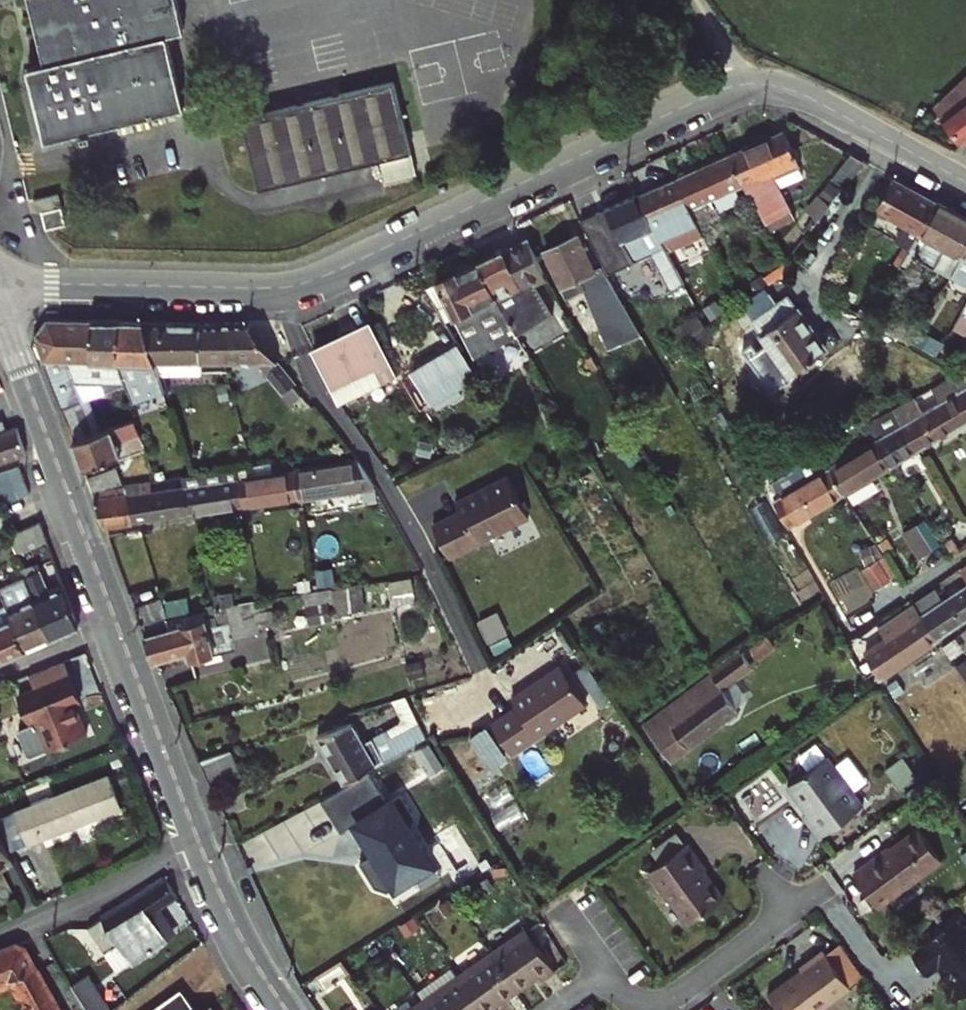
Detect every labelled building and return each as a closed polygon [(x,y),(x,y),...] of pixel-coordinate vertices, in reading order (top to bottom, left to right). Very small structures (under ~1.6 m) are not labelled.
[(44,63),(27,67),(47,140),(184,102),(165,28),(183,23),(177,0),(27,0),(44,63)] [(388,73),(240,117),(260,187),(408,144),(388,73)] [(939,107),(963,138),(965,136),(965,88),(939,107)] [(768,175),(808,158),(815,155),(802,126),(787,132),(786,131),(731,155),(748,192),(749,194),(753,192),(769,221),(787,213),(772,183),(768,175)] [(713,207),(748,192),(731,155),(678,179),(694,216),(713,207)] [(847,188),(867,163),(853,155),(834,180),(847,188)] [(811,166),(808,158),(768,175),(772,183),(811,166)] [(678,179),(641,196),(653,222),(669,253),(699,241),(695,233),(701,230),(697,223),(694,216),(678,179)] [(896,179),(877,212),(921,235),(939,203),(896,179)] [(67,221),(59,192),(34,198),(37,209),(46,207),(50,226),(67,221)] [(684,280),(669,253),(653,222),(641,196),(583,222),(601,261),(610,275),(658,253),(674,284),(684,280)] [(939,203),(921,235),(915,247),(902,268),(911,273),(918,260),(936,269),(947,250),(963,259),(965,255),(965,217),(939,203)] [(694,216),(697,223),(717,215),(713,207),(694,216)] [(775,232),(793,224),(787,213),(769,221),(775,232)] [(705,239),(701,230),(695,233),(699,241),(705,239)] [(578,232),(545,247),(568,297),(586,290),(610,349),(643,336),(604,268),(595,272),(578,232)] [(887,245),(881,257),(896,265),(901,257),(895,254),(905,237),(900,234),(892,248),(887,245)] [(511,325),(515,331),(549,314),(534,283),(547,277),(531,240),(479,263),(495,297),(503,311),(511,325)] [(902,268),(915,247),(908,244),(901,257),(896,265),(902,268)] [(957,269),(963,259),(947,250),(936,269),(952,278),(957,269)] [(963,259),(957,269),(965,274),(965,255),(963,259)] [(495,297),(479,263),(426,287),(461,347),(511,325),(503,311),(495,297)] [(957,272),(946,291),(951,294),(948,299),(955,303),(958,299),(959,300),(965,288),(965,278),(957,272)] [(793,375),(827,351),(791,297),(780,304),(773,293),(748,309),(740,314),(747,325),(755,320),(793,375)] [(63,407),(82,402),(68,361),(91,362),(91,321),(50,319),(38,337),(63,407)] [(105,408),(112,429),(138,420),(134,405),(138,404),(119,363),(120,321),(91,321),(91,362),(104,362),(115,389),(107,392),(112,406),(105,408)] [(170,407),(166,393),(158,369),(143,322),(120,321),(119,363),(138,404),(147,401),(151,413),(170,407)] [(194,324),(143,322),(158,369),(166,393),(180,389),(173,364),(204,363),(203,324),(194,324)] [(248,322),(203,324),(204,363),(280,363),(249,324),(248,322)] [(315,351),(341,404),(398,377),(372,325),(315,351)] [(469,360),(461,347),(415,371),(430,399),(477,372),(469,360)] [(298,385),(282,365),(268,375),(283,395),(287,393),(292,401),(302,394),(296,386),(298,385)] [(923,411),(940,440),(946,436),(965,425),(965,375),(964,371),(933,388),(941,401),(923,411)] [(903,404),(896,408),(922,451),(940,440),(923,411),(915,398),(903,404)] [(63,407),(76,442),(112,429),(105,408),(86,413),(82,402),(63,407)] [(922,451),(896,408),(881,417),(867,424),(877,440),(877,441),(894,467),(896,466),(922,451)] [(112,429),(76,442),(86,470),(122,456),(119,446),(144,437),(138,420),(112,429)] [(18,456),(28,453),(18,427),(8,430),(0,433),(0,462),(18,456)] [(877,441),(832,468),(848,494),(894,467),(877,441)] [(777,500),(792,527),(848,494),(832,468),(822,452),(797,466),(801,472),(799,474),(797,470),(774,483),(779,491),(781,490),(784,497),(777,500)] [(244,479),(248,506),(301,499),(297,471),(296,460),(256,466),(242,468),(244,479)] [(334,466),(297,471),(301,499),(376,488),(358,462),(341,465),(341,460),(334,461),(334,466)] [(21,465),(0,472),(0,487),(2,492),(6,503),(31,494),(21,465)] [(88,477),(93,492),(124,487),(118,468),(88,477)] [(464,510),(438,523),(455,556),(534,513),(513,474),(460,501),(464,510)] [(157,481),(134,485),(135,495),(179,488),(178,483),(183,482),(182,477),(157,481)] [(192,481),(183,482),(190,515),(196,514),(248,506),(244,479),(193,487),(192,481)] [(135,495),(134,485),(129,486),(135,523),(142,522),(190,515),(183,482),(178,483),(179,488),(135,495)] [(106,527),(135,523),(129,486),(124,487),(93,492),(106,527)] [(9,534),(17,553),(48,540),(41,521),(9,534)] [(921,525),(907,534),(924,559),(938,551),(921,525)] [(23,567),(26,575),(37,571),(33,563),(23,567)] [(37,571),(26,575),(52,638),(79,627),(79,624),(65,586),(51,591),(42,568),(37,571)] [(7,608),(25,649),(52,638),(26,575),(0,586),(0,590),(1,592),(4,601),(7,608)] [(350,586),(354,608),(366,606),(362,584),(350,586)] [(355,615),(354,608),(350,586),(320,592),(309,594),(311,605),(336,601),(339,618),(355,615)] [(936,590),(918,603),(916,604),(939,639),(965,621),(965,586),(943,601),(936,590)] [(246,592),(215,597),(216,605),(217,610),(248,604),(246,592)] [(277,624),(273,600),(262,602),(264,612),(245,616),(249,637),(262,634),(261,627),(277,624)] [(142,623),(169,618),(164,601),(136,608),(142,623)] [(192,614),(171,618),(169,618),(142,623),(155,660),(191,651),(194,660),(234,650),(232,641),(249,637),(245,616),(264,612),(262,602),(248,604),(217,610),(209,611),(210,616),(217,614),(219,625),(208,627),(207,619),(194,621),(193,614),(192,614)] [(169,606),(171,618),(192,614),(189,602),(169,606)] [(916,604),(863,640),(870,651),(866,653),(882,677),(939,639),(916,604)] [(491,638),(511,628),(499,606),(479,617),(491,638)] [(7,608),(0,611),(0,660),(25,649),(7,608)] [(205,612),(193,614),(194,621),(207,619),(205,612)] [(492,724),(512,752),(586,703),(561,665),(512,698),(517,707),(492,724)] [(44,751),(84,737),(73,706),(79,703),(70,676),(17,694),(27,721),(33,719),(44,751)] [(668,716),(656,725),(677,754),(748,702),(733,681),(678,720),(676,716),(671,720),(668,716)] [(421,720),(407,696),(395,700),(410,726),(421,720)] [(346,782),(430,735),(424,724),(394,740),(387,728),(364,741),(352,720),(321,737),(346,782)] [(244,778),(236,750),(202,761),(214,787),(244,778)] [(805,813),(821,836),(865,805),(830,755),(790,784),(809,810),(805,813)] [(762,814),(788,797),(773,774),(747,791),(762,814)] [(23,845),(116,811),(105,779),(11,812),(23,845)] [(854,872),(878,907),(942,861),(920,830),(886,855),(883,851),(854,872)] [(690,842),(651,871),(688,926),(723,900),(709,879),(704,883),(699,876),(708,870),(690,842)] [(132,960),(167,937),(159,926),(168,921),(160,909),(179,896),(167,877),(122,906),(123,908),(105,920),(104,918),(89,927),(106,952),(120,943),(132,960)] [(912,952),(928,976),(939,968),(946,979),(940,983),(954,1003),(965,995),(965,925),(965,924),(962,926),(957,919),(912,952)] [(175,931),(168,921),(159,926),(167,937),(175,931)] [(492,949),(507,971),(544,946),(529,925),(492,949)] [(13,978),(31,1009),(63,1009),(29,949),(18,944),(0,951),(0,983),(13,978)] [(507,971),(519,988),(540,973),(544,978),(559,968),(544,946),(507,971)] [(459,973),(474,994),(507,971),(492,949),(459,973)] [(768,996),(778,1009),(822,1009),(851,989),(823,951),(801,967),(804,971),(768,996)] [(355,967),(346,955),(320,970),(329,983),(355,967)] [(459,973),(452,961),(418,985),(426,996),(436,1009),(451,1009),(474,994),(459,973)] [(474,994),(485,1009),(498,1009),(502,1007),(500,1003),(519,988),(507,971),(474,994)] [(86,974),(74,982),(85,1000),(98,991),(86,974)] [(180,986),(147,1009),(198,1009),(180,986)] [(451,1009),(485,1009),(474,994),(451,1009)] [(426,996),(405,1009),(436,1009),(426,996)] [(592,999),(578,1009),(599,1009),(592,999)]
